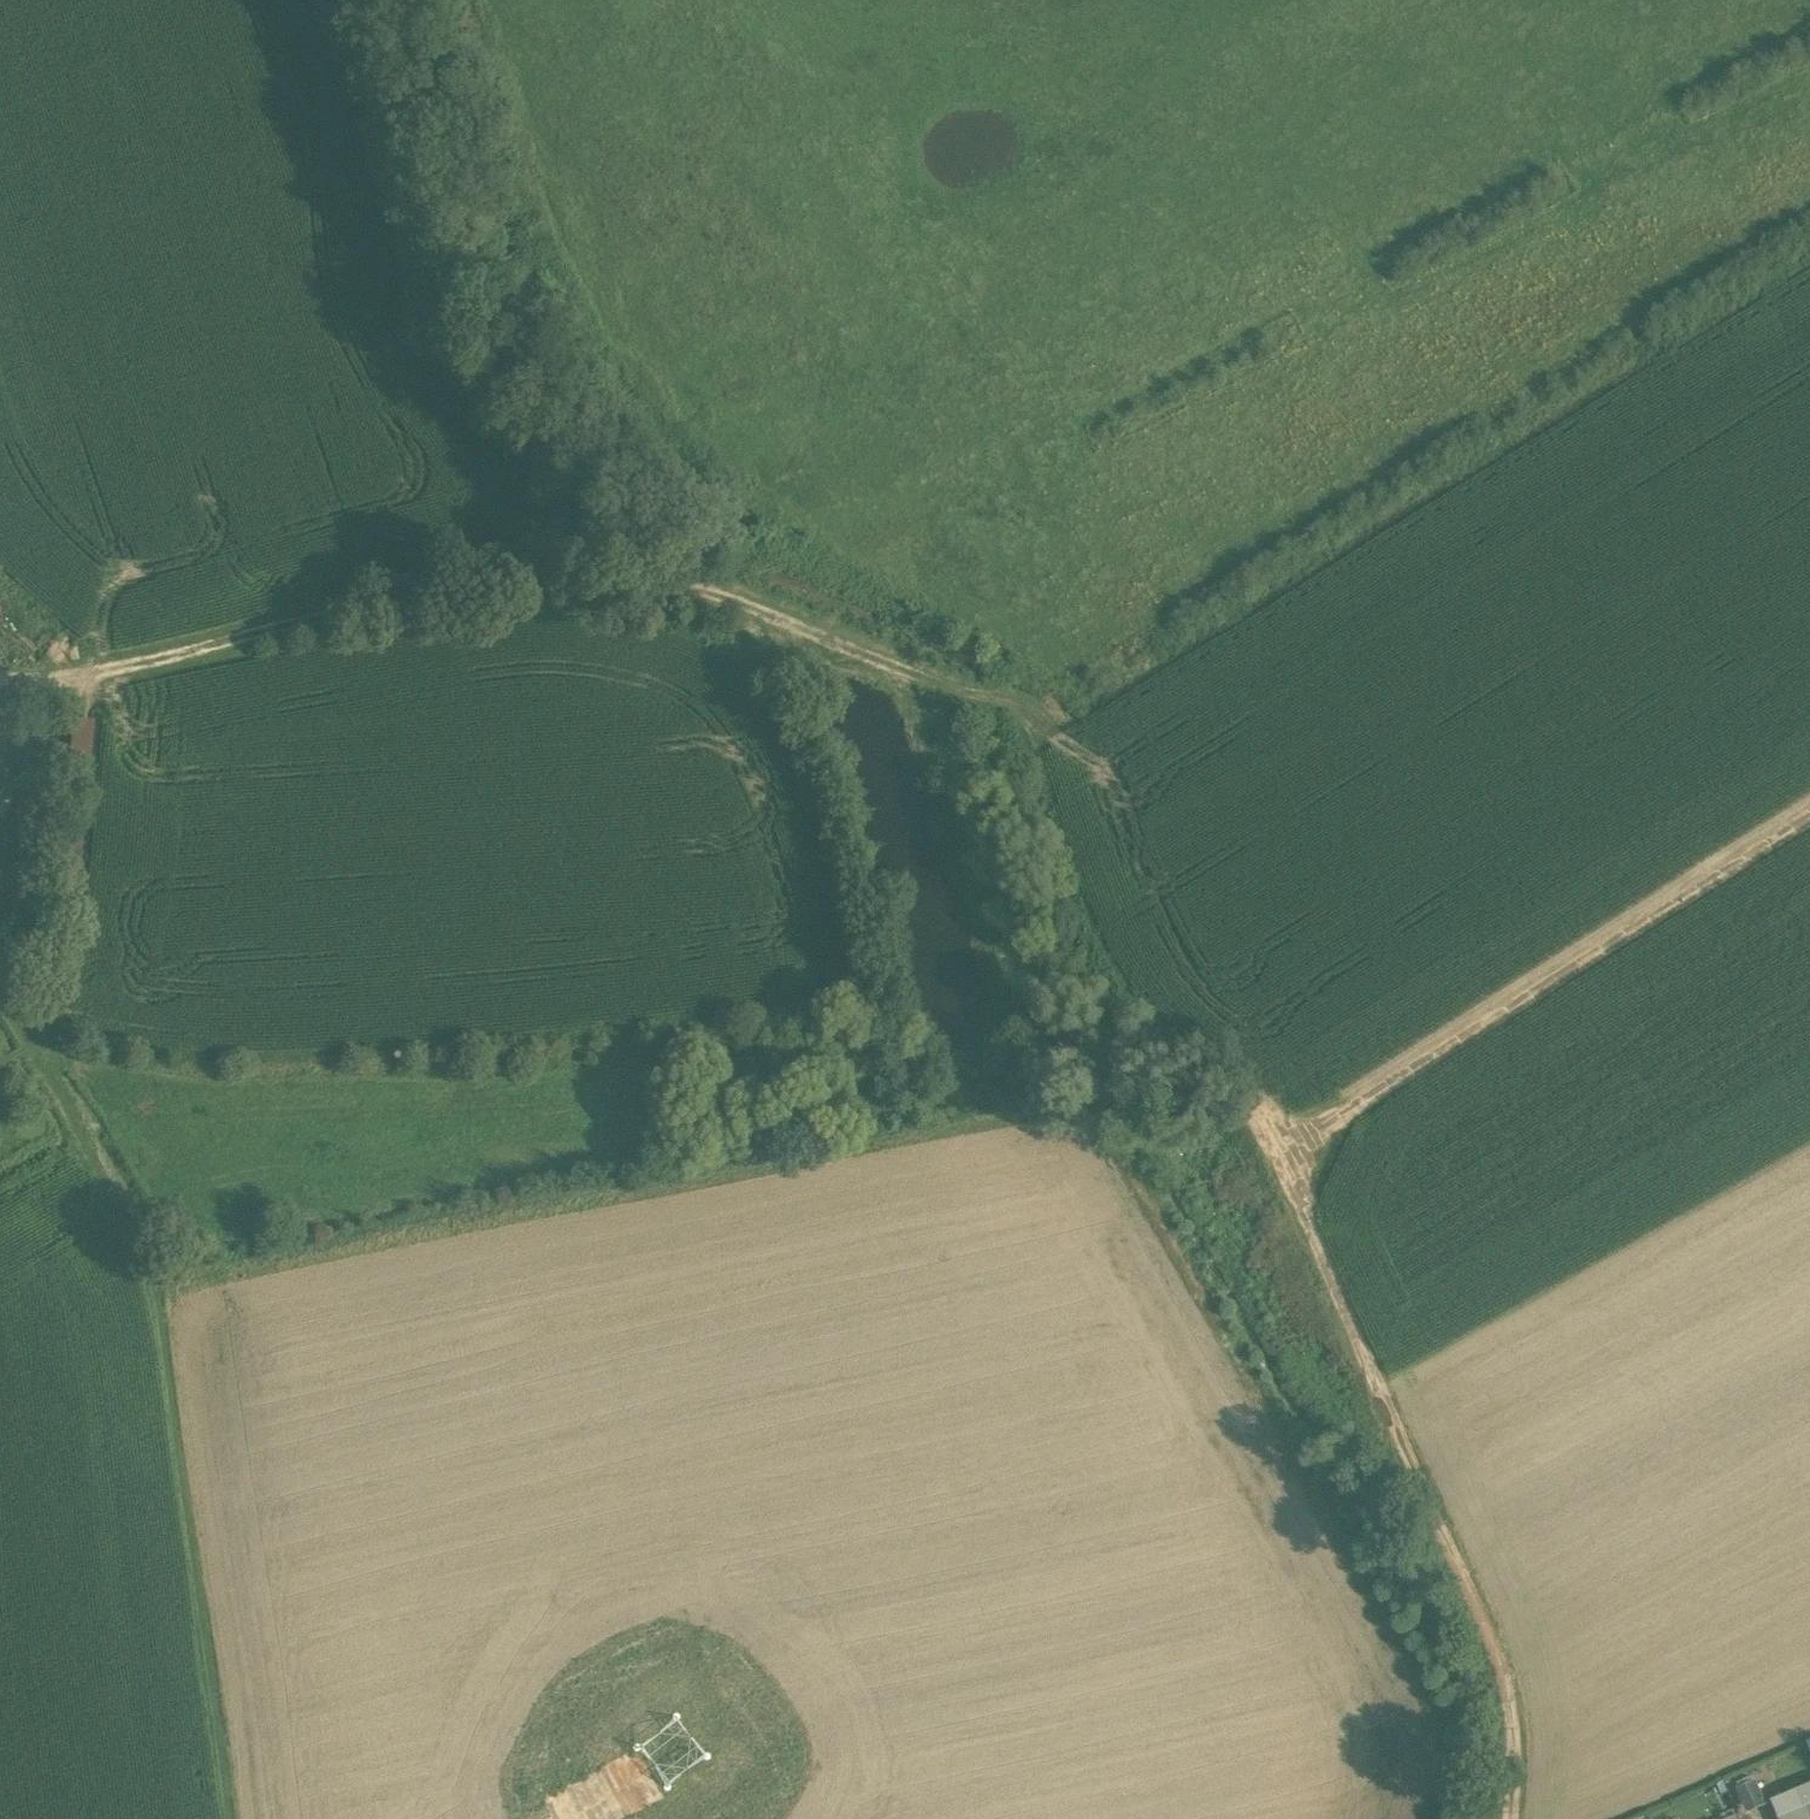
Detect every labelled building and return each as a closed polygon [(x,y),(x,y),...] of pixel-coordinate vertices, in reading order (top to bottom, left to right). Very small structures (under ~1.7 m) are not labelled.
[(1765,1803),(1755,1779),(1736,1788),(1746,1811),(1765,1803)] [(1772,1798),(1781,1818),(1809,1818),(1809,1782),(1772,1798)]
